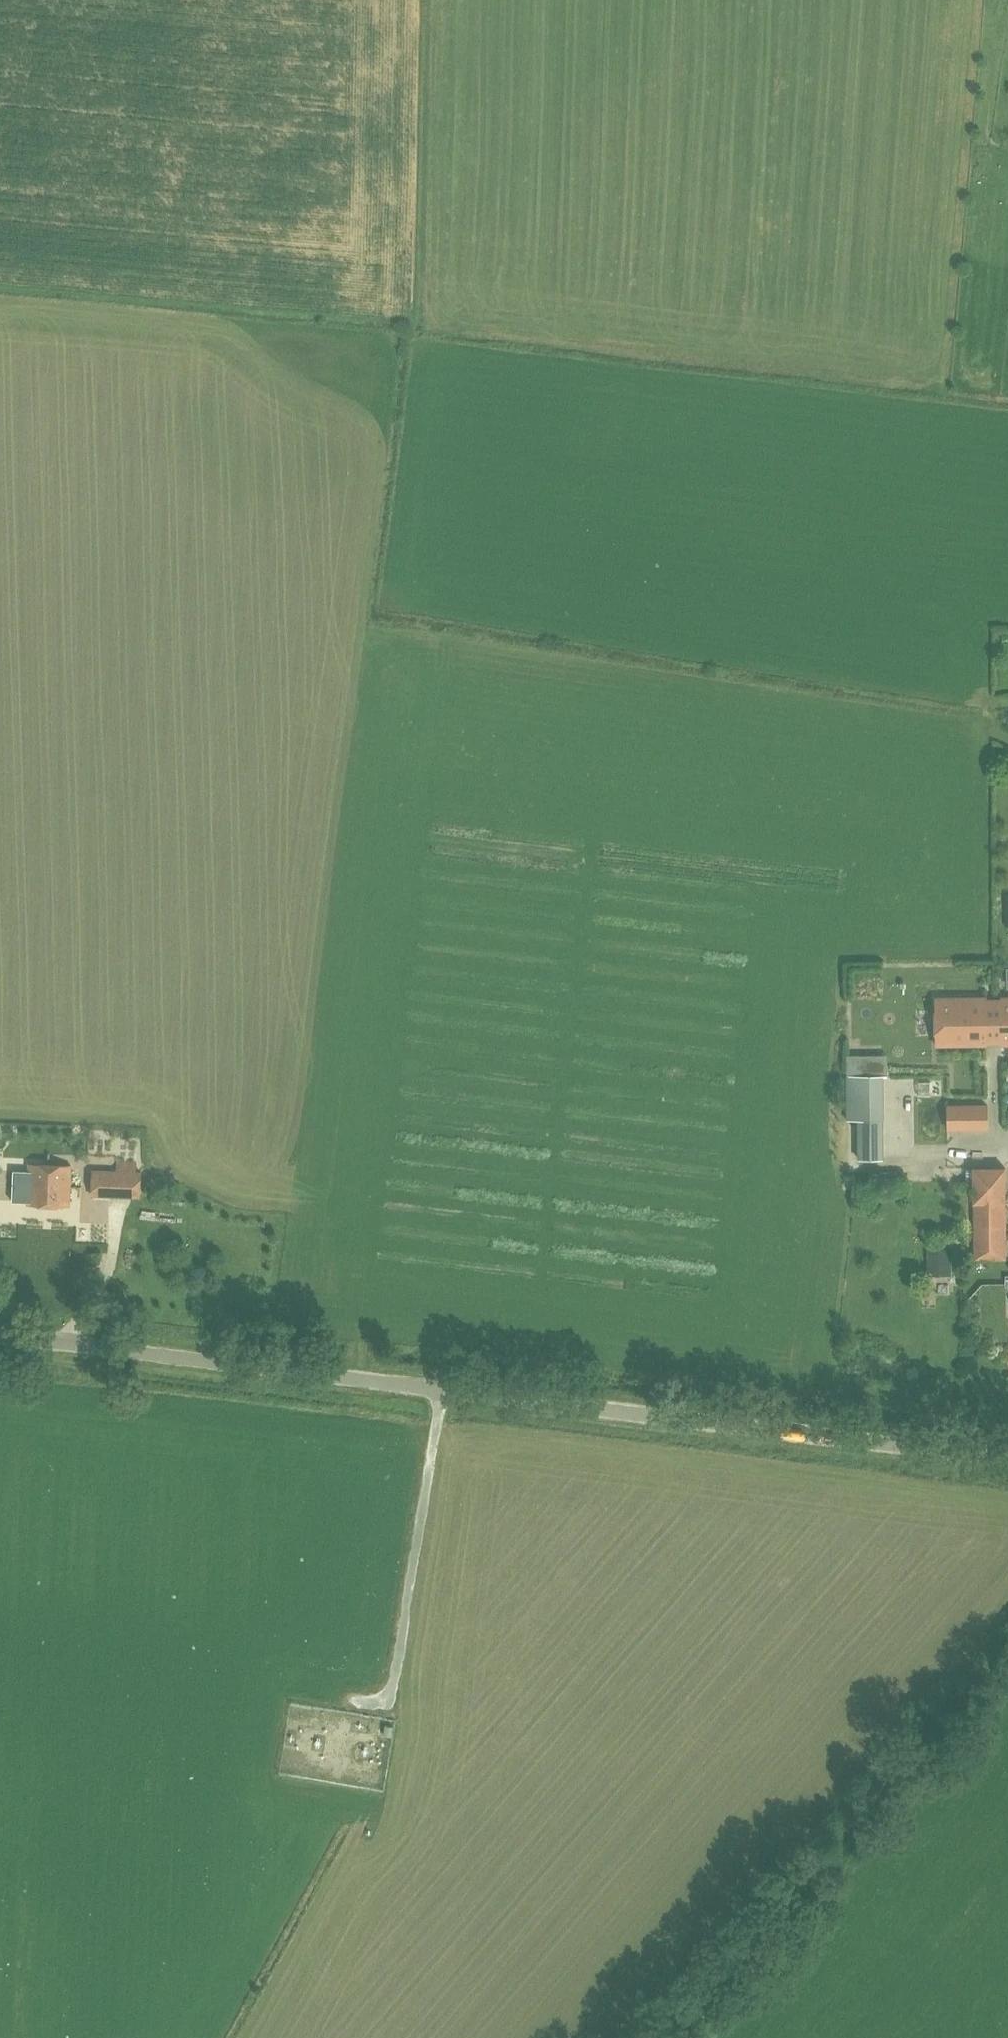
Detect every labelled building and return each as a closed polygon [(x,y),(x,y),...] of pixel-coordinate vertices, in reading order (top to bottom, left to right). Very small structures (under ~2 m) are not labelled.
[(1007,1021),(1007,998),(999,998),(1000,1021),(1007,1021)] [(938,1029),(935,1029),(935,1047),(985,1046),(984,999),(934,999),(934,1017),(938,1017),(938,1029)] [(1000,1021),(1000,1045),(1007,1045),(1007,1021),(1000,1021)] [(849,1075),(860,1075),(860,1055),(849,1055),(849,1075)] [(846,1076),(847,1158),(884,1158),(883,1076),(846,1076)] [(961,1130),(961,1106),(947,1107),(947,1131),(961,1130)] [(974,1106),(961,1106),(961,1130),(974,1130),(974,1106)] [(986,1106),(974,1106),(974,1130),(987,1130),(986,1106)] [(13,1202),(68,1206),(70,1167),(31,1164),(30,1173),(15,1172),(13,1202)] [(972,1167),(973,1261),(1007,1260),(1005,1167),(972,1167)] [(140,1171),(92,1168),(91,1195),(138,1198),(140,1171)] [(897,1180),(897,1170),(882,1170),(882,1180),(897,1180)]
